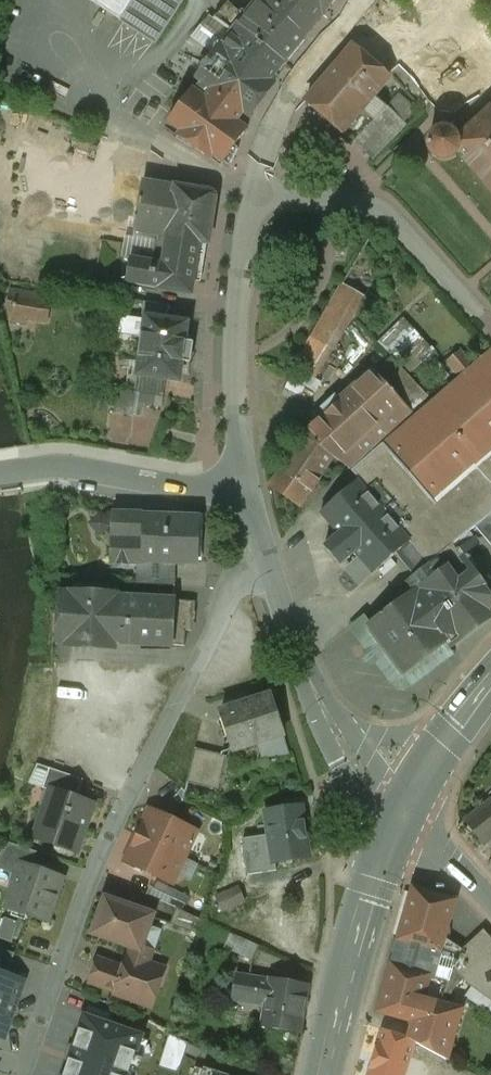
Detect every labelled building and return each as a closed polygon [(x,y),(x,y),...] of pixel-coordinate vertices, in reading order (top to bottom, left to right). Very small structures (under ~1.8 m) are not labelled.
[(119,22),(155,45),(184,0),(134,0),(119,22)] [(233,34),(249,45),(253,39),(283,62),(304,38),(263,0),(261,0),(246,19),(233,34)] [(304,38),(304,37),(305,37),(321,17),(323,19),(336,2),(338,4),(340,0),(263,0),(304,38)] [(246,19),(228,3),(213,20),(233,34),(246,19)] [(213,20),(209,17),(190,38),(217,57),(199,82),(201,83),(244,114),(251,119),(274,87),(269,83),(283,62),(253,39),(249,45),(233,34),(213,20)] [(353,48),(306,102),(342,133),(371,100),(388,79),(353,48)] [(244,114),(201,83),(194,92),(192,91),(168,124),(181,133),(178,138),(194,149),(210,161),(213,156),(223,164),(235,147),(247,131),(237,123),(244,114)] [(371,100),(342,133),(354,144),(384,112),(371,100)] [(384,112),(354,144),(372,159),(405,125),(388,108),(384,112)] [(490,110),(459,139),(458,137),(456,135),(454,133),(452,131),(449,130),(444,130),(440,130),(437,131),(435,133),(433,135),(431,138),(429,141),(429,144),(428,146),(429,149),(429,151),(431,154),(434,158),(435,159),(438,160),(440,161),(444,162),(448,161),(452,160),(456,157),(458,155),(490,194),(490,110)] [(194,149),(178,138),(176,140),(193,151),(194,149)] [(148,154),(122,145),(116,178),(70,170),(71,167),(28,159),(20,208),(106,222),(109,223),(111,215),(128,218),(126,232),(135,233),(143,182),(144,182),(148,154)] [(235,147),(223,164),(229,169),(238,150),(235,147)] [(144,182),(143,182),(135,233),(156,237),(200,244),(209,246),(216,199),(216,197),(215,195),(213,193),(212,193),(176,187),(175,187),(144,182)] [(128,218),(111,215),(109,223),(106,222),(105,228),(126,232),(128,218)] [(200,244),(156,237),(152,263),(131,259),(126,285),(157,290),(192,296),(194,282),(196,282),(200,263),(197,262),(200,244)] [(342,285),(319,325),(340,337),(363,297),(342,285)] [(51,298),(16,292),(16,290),(10,289),(8,300),(15,301),(13,310),(48,315),(51,298)] [(170,307),(144,303),(142,317),(146,318),(168,321),(170,307)] [(403,317),(382,339),(407,363),(428,341),(403,317)] [(168,321),(146,318),(138,377),(165,381),(180,383),(183,363),(190,364),(193,355),(193,345),(186,344),(189,324),(168,321)] [(340,337),(319,325),(311,337),(333,350),(340,337)] [(333,350),(311,337),(294,367),(315,379),(333,350)] [(351,471),(359,480),(357,482),(358,482),(411,544),(410,544),(427,564),(413,575),(414,577),(454,545),(475,528),(487,518),(490,515),(490,351),(483,357),(351,471)] [(425,398),(388,359),(372,374),(409,413),(425,398)] [(372,374),(343,401),(343,400),(325,417),(304,436),(269,487),(301,508),(303,506),(302,505),(334,458),(349,469),(350,469),(349,468),(409,413),(372,374)] [(165,381),(138,377),(135,394),(163,398),(165,381)] [(364,584),(410,544),(411,544),(358,482),(321,514),(339,535),(325,547),(341,566),(355,554),(359,558),(349,567),(364,584)] [(132,514),(114,513),(113,540),(132,541),(132,514)] [(132,541),(113,540),(112,564),(137,565),(145,566),(145,562),(143,562),(145,518),(146,518),(146,515),(132,514),(132,541)] [(146,518),(145,518),(143,562),(145,562),(150,563),(197,564),(199,528),(194,528),(191,524),(191,519),(146,518)] [(487,518),(475,528),(490,546),(490,522),(487,518)] [(388,597),(396,608),(372,625),(375,628),(367,634),(374,644),(365,650),(376,664),(385,658),(400,679),(403,679),(442,651),(443,638),(445,636),(454,638),(490,610),(490,596),(454,545),(414,577),(388,597)] [(145,566),(137,565),(136,585),(149,585),(150,563),(145,562),(145,566)] [(175,601),(118,598),(118,596),(107,595),(107,591),(89,590),(89,595),(86,642),(173,647),(173,646),(185,647),(186,632),(191,632),(192,603),(175,602),(175,601)] [(89,595),(71,594),(68,641),(86,642),(89,595)] [(271,696),(221,713),(233,751),(284,735),(271,696)] [(222,756),(195,750),(187,783),(214,790),(222,756)] [(83,781),(50,769),(43,789),(53,793),(53,791),(76,799),(83,781)] [(182,789),(174,799),(180,805),(183,802),(185,792),(182,789)] [(76,799),(53,791),(53,793),(47,810),(44,809),(34,838),(77,853),(83,835),(82,835),(91,806),(92,806),(93,805),(76,799)] [(468,821),(485,844),(490,839),(490,803),(468,821)] [(302,808),(266,813),(269,836),(244,839),(243,841),(248,876),(277,871),(276,863),(309,858),(302,808)] [(196,832),(150,810),(138,836),(184,858),(196,832)] [(184,858),(138,836),(125,863),(172,884),(176,874),(184,858)] [(37,853),(12,844),(1,865),(20,871),(25,873),(28,866),(33,868),(37,853)] [(198,864),(184,858),(176,874),(190,881),(198,864)] [(33,868),(28,866),(25,873),(20,871),(6,909),(47,923),(48,922),(46,921),(54,898),(56,898),(63,878),(33,868)] [(188,898),(156,884),(151,896),(183,911),(188,898)] [(238,888),(216,898),(222,912),(244,902),(238,888)] [(454,900),(414,889),(399,940),(439,951),(443,938),(454,900)] [(154,916),(105,899),(93,935),(129,948),(130,945),(142,949),(143,948),(153,919),(154,916)] [(203,922),(176,909),(171,925),(199,935),(203,922)] [(259,948),(231,935),(225,949),(253,962),(259,948)] [(443,938),(439,951),(399,940),(396,951),(418,965),(429,973),(450,987),(454,990),(466,999),(490,975),(490,958),(474,940),(463,951),(443,938)] [(131,949),(124,970),(98,961),(90,983),(116,992),(115,995),(129,1000),(131,1004),(135,1002),(151,1007),(157,989),(152,978),(156,967),(149,965),(153,952),(143,948),(142,949),(130,945),(129,948),(131,949)] [(0,949),(0,973),(7,975),(14,955),(0,949)] [(460,1011),(442,1006),(444,1000),(446,1001),(450,987),(429,973),(428,976),(416,973),(418,965),(396,951),(379,1012),(415,1022),(410,1040),(414,1043),(446,1060),(460,1011)] [(0,973),(0,1037),(4,1038),(21,990),(20,989),(23,981),(7,975),(0,973)] [(270,980),(237,974),(232,999),(267,1005),(263,1027),(299,1034),(305,1003),(308,986),(270,980)] [(466,999),(490,1016),(490,975),(466,999)] [(199,985),(188,983),(186,992),(197,995),(199,985)] [(89,1008),(65,1074),(129,1074),(142,1038),(109,1025),(112,1015),(89,1008)] [(383,1031),(368,1074),(405,1074),(406,1069),(415,1044),(414,1043),(383,1031)] [(414,1043),(415,1044),(406,1069),(413,1071),(415,1065),(433,1074),(448,1074),(454,1064),(446,1060),(414,1043)]
